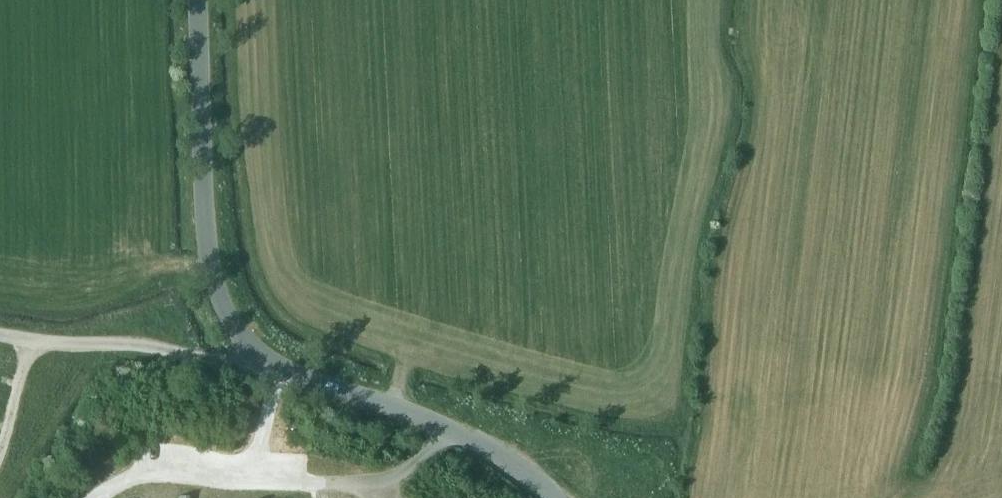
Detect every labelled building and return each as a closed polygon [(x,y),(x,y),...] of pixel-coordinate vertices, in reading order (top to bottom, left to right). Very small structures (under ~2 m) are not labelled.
[(94,453),(101,462),(116,449),(109,440),(94,453)]
